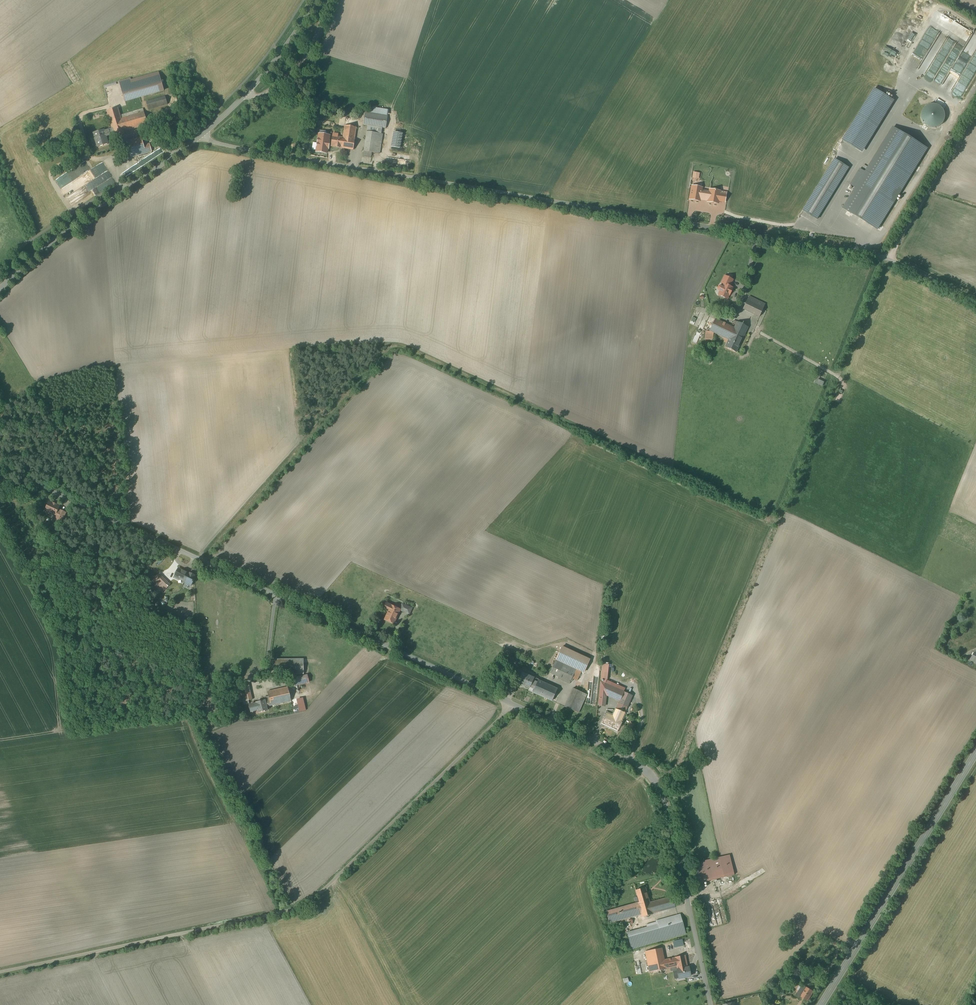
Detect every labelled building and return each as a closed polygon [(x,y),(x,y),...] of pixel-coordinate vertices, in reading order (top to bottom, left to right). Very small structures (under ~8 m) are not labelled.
[(78,81),(69,65),(63,68),(73,84),(78,81)] [(130,79),(119,82),(125,102),(164,91),(158,73),(131,81),(130,79)] [(874,89),(843,140),(846,142),(863,152),(894,101),(874,89)] [(166,97),(147,102),(149,110),(168,105),(166,97)] [(926,108),(923,111),(921,115),(921,119),(922,122),(924,126),(927,128),(931,130),(936,130),(940,129),(943,126),(945,122),(946,118),(946,114),(944,110),(941,107),(937,105),(933,105),(929,106),(926,108)] [(369,113),(364,112),(362,125),(368,126),(363,157),(370,158),(371,153),(380,155),(383,135),(380,135),(381,128),(386,129),(389,111),(369,108),(369,113)] [(105,132),(106,137),(141,127),(148,125),(143,109),(120,116),(118,109),(107,112),(112,129),(105,132)] [(158,113),(151,115),(153,124),(161,121),(158,113)] [(343,126),(342,136),(345,137),(343,149),(353,150),(356,128),(343,126)] [(856,188),(843,208),(877,229),(927,149),(893,128),(865,172),(860,169),(850,185),(856,188)] [(106,137),(105,132),(104,130),(93,134),(97,148),(108,145),(106,137)] [(402,134),(394,132),(391,148),(399,149),(402,134)] [(330,147),(343,149),(345,137),(342,136),(332,135),(330,147)] [(143,146),(140,138),(127,141),(132,157),(152,152),(150,144),(143,146)] [(58,160),(71,155),(68,149),(55,154),(58,160)] [(835,159),(803,210),(817,219),(849,168),(835,159)] [(733,280),(724,276),(721,283),(724,285),(722,287),(720,291),(719,295),(727,299),(729,295),(732,288),(729,287),(733,280)] [(765,305),(749,297),(743,309),(759,317),(762,310),(765,305)] [(731,334),(742,339),(748,327),(737,322),(734,328),(715,319),(710,331),(709,340),(713,340),(714,333),(729,340),(731,334)] [(731,334),(729,340),(725,347),(736,352),(742,339),(731,334)] [(61,507),(49,502),(44,512),(57,517),(55,521),(61,524),(66,514),(59,511),(61,507)] [(196,576),(179,568),(174,578),(192,586),(196,576)] [(386,603),(384,608),(390,611),(385,620),(394,624),(399,612),(400,610),(386,603)] [(410,607),(404,605),(401,611),(407,613),(410,607)] [(344,612),(335,608),(333,612),(342,616),(344,612)] [(589,660),(562,647),(550,673),(559,677),(558,678),(570,684),(572,679),(577,681),(581,671),(583,672),(589,660)] [(275,660),(274,660),(274,674),(304,674),(303,659),(275,660)] [(625,714),(632,696),(619,690),(606,684),(607,680),(608,670),(602,669),(601,682),(599,699),(598,705),(605,706),(606,695),(620,701),(616,710),(625,714)] [(534,678),(522,673),(518,683),(529,688),(530,687),(535,689),(537,682),(533,680),(534,678)] [(304,676),(290,679),(292,686),(309,682),(307,675),(304,676)] [(538,680),(537,682),(535,689),(533,692),(552,701),(557,689),(538,680)] [(174,688),(161,682),(158,687),(171,694),(174,688)] [(249,685),(235,688),(238,703),(252,700),(249,685)] [(287,686),(267,691),(269,701),(266,702),(267,707),(290,702),(287,686)] [(587,694),(573,688),(564,707),(578,713),(587,694)] [(265,700),(255,703),(257,711),(258,712),(268,710),(267,707),(266,702),(265,700)] [(251,712),(257,711),(255,703),(249,704),(251,712)] [(625,714),(616,710),(613,717),(606,714),(602,724),(617,731),(625,714)] [(720,857),(691,864),(696,884),(734,875),(729,855),(720,857)] [(635,891),(638,903),(650,900),(646,887),(635,891)] [(650,902),(650,900),(638,903),(605,911),(608,924),(642,915),(642,918),(675,908),(672,896),(650,902)] [(685,934),(680,914),(656,921),(656,922),(646,925),(647,927),(628,933),(632,949),(662,941),(685,934)] [(676,966),(687,964),(685,955),(675,957),(664,960),(661,948),(645,951),(649,972),(676,966)] [(814,953),(809,950),(802,963),(807,966),(814,953)] [(687,964),(676,966),(679,978),(690,976),(688,967),(687,967),(687,964)] [(814,992),(803,986),(798,996),(808,1002),(814,992)]
